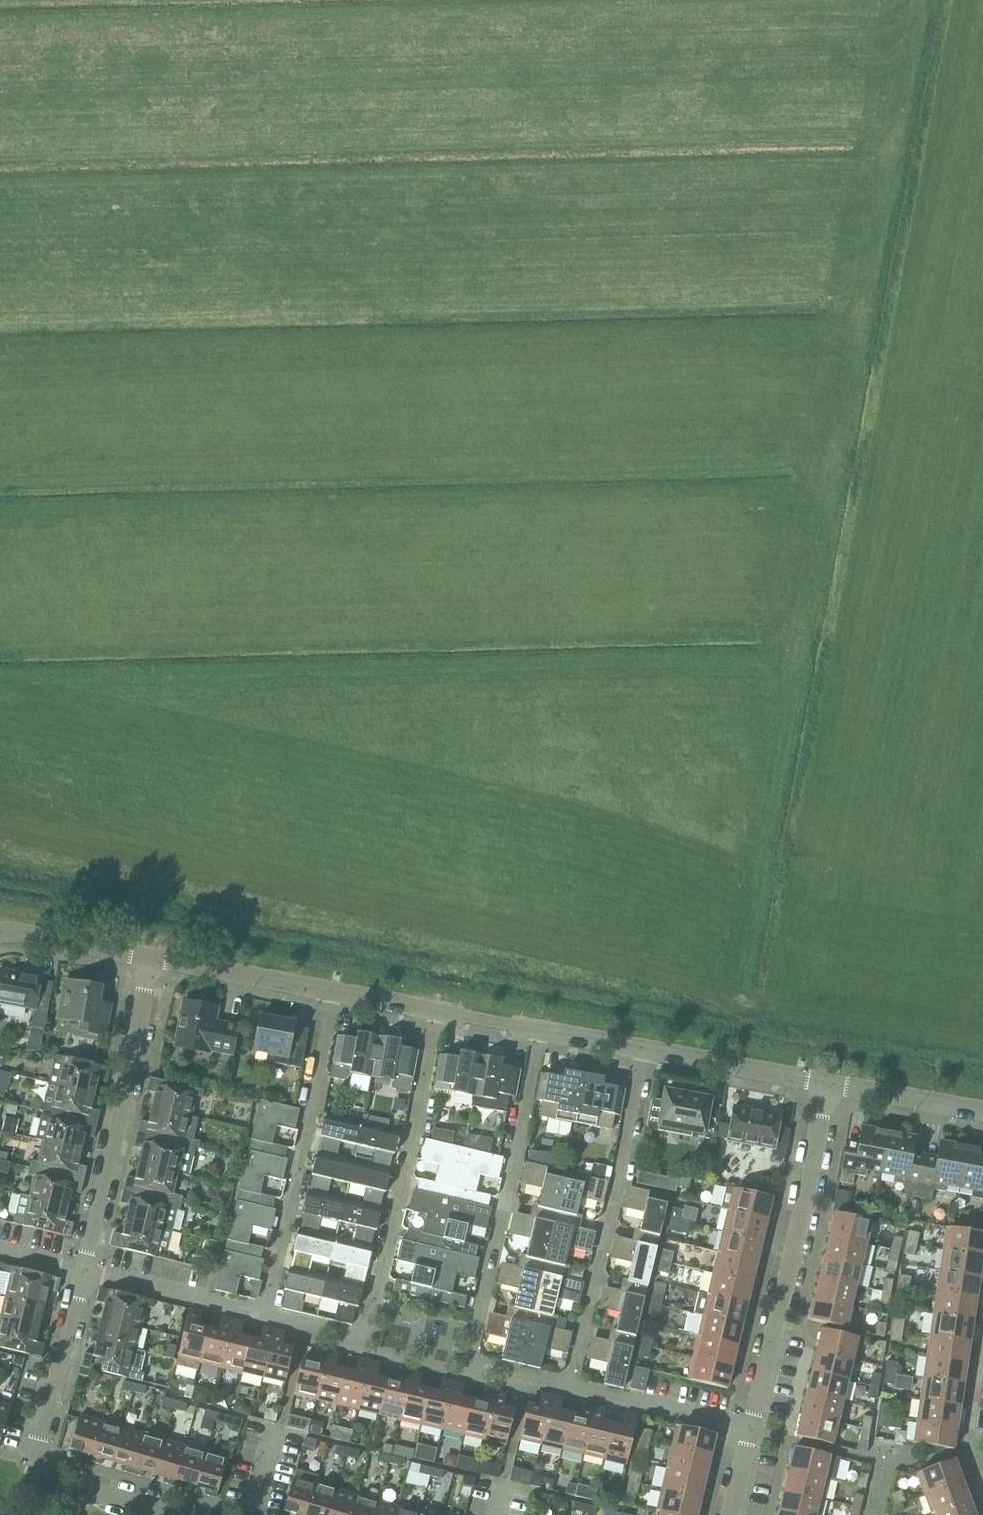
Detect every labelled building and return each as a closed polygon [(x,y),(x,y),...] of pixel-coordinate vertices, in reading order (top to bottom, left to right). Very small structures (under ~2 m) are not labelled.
[(31,1027),(45,1029),(54,982),(42,980),(43,975),(26,972),(26,974),(0,969),(0,1002),(35,1008),(31,1027)] [(66,981),(60,1018),(83,1022),(82,1030),(105,1034),(111,1005),(99,1003),(102,988),(66,981)] [(177,1043),(234,1053),(239,1026),(216,1021),(218,1007),(185,1001),(177,1043)] [(270,1061),(302,1068),(306,1050),(291,1047),(296,1022),(261,1015),(255,1051),(271,1054),(270,1061)] [(351,1073),(373,1077),(380,1036),(359,1031),(354,1031),(353,1037),(339,1035),(331,1077),(344,1080),(351,1075),(351,1073)] [(380,1036),(373,1077),(394,1081),(392,1089),(412,1092),(420,1050),(406,1047),(407,1041),(380,1036)] [(0,1050),(0,1064),(15,1064),(15,1050),(0,1050)] [(456,1092),(475,1096),(483,1055),(456,1050),(455,1057),(441,1054),(434,1091),(453,1094),(455,1094),(456,1093),(456,1092)] [(112,1067),(57,1054),(50,1083),(96,1093),(100,1079),(108,1081),(112,1067)] [(483,1055),(475,1096),(474,1105),(508,1112),(511,1095),(517,1096),(522,1069),(508,1066),(510,1060),(483,1055)] [(7,1087),(10,1073),(0,1070),(0,1086),(7,1087)] [(540,1115),(576,1122),(585,1075),(569,1072),(568,1078),(543,1073),(538,1100),(543,1100),(540,1115)] [(585,1075),(576,1122),(613,1129),(616,1114),(620,1115),(625,1089),(600,1084),(601,1079),(585,1075)] [(156,1092),(153,1107),(192,1116),(197,1095),(204,1097),(205,1089),(151,1076),(148,1090),(156,1092)] [(96,1093),(50,1083),(44,1110),(98,1124),(101,1110),(93,1108),(96,1093)] [(647,1126),(716,1139),(721,1111),(710,1108),(712,1099),(666,1090),(664,1100),(653,1098),(647,1126)] [(261,1099),(249,1149),(286,1158),(288,1147),(273,1143),(277,1125),(296,1130),(301,1109),(261,1099)] [(10,1103),(8,1111),(17,1113),(19,1105),(10,1103)] [(782,1112),(763,1108),(762,1111),(735,1106),(728,1139),(774,1148),(772,1159),(785,1162),(791,1128),(780,1126),(782,1112)] [(192,1116),(153,1107),(149,1122),(141,1120),(138,1133),(197,1147),(200,1148),(202,1140),(194,1139),(199,1118),(192,1116)] [(95,1137),(98,1124),(44,1111),(37,1138),(44,1140),(83,1149),(87,1135),(95,1137)] [(324,1136),(320,1154),(337,1158),(341,1141),(359,1145),(364,1124),(327,1115),(322,1136),(324,1136)] [(16,1131),(19,1119),(6,1116),(3,1128),(16,1131)] [(366,1116),(365,1124),(373,1125),(374,1118),(366,1116)] [(401,1133),(364,1124),(359,1145),(376,1149),(372,1166),(390,1170),(394,1153),(396,1154),(401,1133)] [(719,1125),(717,1137),(728,1139),(730,1128),(719,1125)] [(869,1169),(882,1171),(889,1132),(863,1127),(858,1151),(846,1148),(840,1182),(853,1184),(855,1174),(867,1176),(869,1169)] [(435,1129),(432,1140),(443,1142),(445,1131),(435,1129)] [(904,1194),(918,1196),(925,1163),(912,1161),(916,1137),(889,1132),(882,1171),(896,1174),(894,1182),(906,1184),(904,1194)] [(143,1148),(140,1163),(178,1172),(190,1175),(197,1147),(138,1133),(134,1146),(143,1148)] [(483,1138),(481,1149),(490,1151),(493,1139),(483,1138)] [(421,1178),(418,1190),(454,1198),(466,1148),(427,1139),(422,1160),(440,1164),(436,1182),(421,1178)] [(32,1160),(31,1166),(85,1180),(88,1166),(80,1164),(83,1149),(44,1140),(39,1161),(32,1160)] [(948,1184),(961,1186),(968,1147),(942,1142),(937,1166),(925,1163),(918,1196),(932,1199),(934,1189),(946,1192),(948,1184)] [(961,1186),(974,1189),(973,1197),(982,1198),(982,1150),(968,1147),(961,1186)] [(466,1148),(454,1198),(489,1207),(492,1196),(477,1192),(481,1174),(500,1178),(504,1157),(466,1148)] [(249,1149),(238,1200),(274,1208),(277,1197),(261,1193),(266,1175),(284,1180),(289,1159),(286,1158),(249,1149)] [(7,1161),(9,1152),(0,1150),(0,1159),(7,1161)] [(531,1150),(528,1162),(540,1165),(543,1153),(531,1150)] [(315,1175),(311,1192),(328,1196),(332,1179),(350,1183),(355,1162),(337,1158),(320,1154),(318,1153),(313,1174),(315,1175)] [(355,1162),(350,1183),(367,1187),(363,1205),(381,1209),(385,1191),(387,1192),(392,1171),(390,1170),(372,1166),(355,1162)] [(534,1204),(531,1216),(533,1217),(555,1223),(567,1172),(527,1162),(522,1182),(544,1188),(540,1206),(534,1204)] [(587,1162),(585,1174),(611,1178),(613,1167),(587,1162)] [(127,1176),(124,1189),(183,1203),(184,1196),(173,1193),(178,1172),(140,1163),(136,1178),(127,1176)] [(36,1175),(31,1196),(70,1205),(73,1191),(82,1193),(85,1180),(31,1166),(29,1174),(36,1175)] [(567,1172),(555,1223),(577,1228),(578,1227),(580,1228),(582,1216),(577,1214),(581,1196),(603,1202),(608,1182),(567,1172)] [(235,1185),(237,1177),(224,1174),(222,1182),(235,1185)] [(639,1174),(637,1184),(649,1186),(651,1177),(639,1174)] [(679,1186),(690,1189),(692,1177),(681,1175),(679,1186)] [(636,1228),(633,1241),(635,1241),(658,1247),(670,1196),(631,1187),(629,1186),(624,1207),(646,1212),(642,1230),(636,1228)] [(723,1208),(730,1210),(768,1219),(773,1197),(728,1186),(723,1208)] [(130,1204),(126,1219),(173,1230),(178,1209),(181,1210),(183,1203),(124,1189),(121,1202),(130,1204)] [(409,1229),(406,1240),(442,1248),(454,1198),(418,1190),(415,1189),(410,1210),(428,1214),(424,1232),(409,1229)] [(306,1213),(301,1230),(319,1235),(323,1217),(341,1221),(346,1200),(328,1196),(311,1192),(309,1192),(304,1213),(306,1213)] [(70,1205),(31,1196),(21,1194),(16,1216),(15,1216),(13,1222),(72,1236),(75,1222),(66,1220),(70,1205)] [(454,1198),(442,1248),(477,1257),(480,1246),(465,1242),(469,1224),(488,1228),(493,1207),(489,1207),(454,1198)] [(219,1210),(228,1213),(230,1202),(221,1200),(219,1210)] [(238,1200),(226,1250),(262,1258),(264,1247),(249,1244),(254,1226),(272,1230),(277,1209),(274,1208),(238,1200)] [(346,1200),(341,1221),(358,1226),(354,1243),(371,1247),(376,1230),(378,1230),(383,1209),(381,1209),(363,1205),(346,1200)] [(685,1210),(683,1217),(696,1220),(699,1209),(686,1206),(685,1210)] [(673,1207),(671,1218),(682,1221),(683,1217),(685,1210),(673,1207)] [(730,1210),(725,1231),(763,1240),(768,1219),(730,1210)] [(523,1255),(521,1267),(521,1268),(543,1273),(555,1223),(533,1217),(531,1216),(515,1212),(510,1233),(532,1238),(528,1256),(523,1255)] [(837,1212),(831,1234),(866,1242),(872,1220),(837,1212)] [(682,1221),(671,1218),(668,1229),(680,1232),(682,1221)] [(173,1230),(126,1219),(123,1234),(114,1232),(111,1245),(169,1259),(171,1252),(168,1251),(173,1230)] [(555,1223),(543,1273),(566,1278),(569,1266),(564,1265),(568,1246),(591,1252),(596,1232),(580,1228),(578,1227),(577,1228),(555,1223)] [(945,1249),(982,1255),(982,1232),(949,1226),(945,1249)] [(296,1251),(292,1269),(310,1273),(314,1256),(331,1260),(336,1239),(319,1235),(301,1230),(299,1230),(294,1251),(296,1251)] [(725,1231),(720,1252),(758,1261),(763,1240),(725,1231)] [(910,1231),(907,1242),(918,1244),(921,1234),(910,1231)] [(831,1234),(826,1255),(861,1263),(866,1242),(831,1234)] [(895,1236),(892,1248),(901,1250),(904,1238),(895,1236)] [(625,1279),(622,1291),(646,1297),(658,1247),(635,1241),(633,1241),(619,1237),(614,1257),(635,1262),(631,1280),(625,1279)] [(349,1264),(345,1281),(362,1285),(366,1268),(368,1268),(373,1247),(371,1247),(354,1243),(336,1239),(331,1260),(349,1264)] [(394,1290),(430,1299),(442,1248),(406,1240),(403,1239),(398,1260),(416,1264),(412,1282),(397,1279),(394,1290)] [(918,1244),(907,1242),(905,1253),(916,1255),(918,1244)] [(442,1248),(430,1299),(465,1307),(468,1296),(453,1292),(457,1274),(476,1279),(481,1258),(477,1257),(442,1248)] [(901,1250),(892,1248),(889,1260),(898,1262),(901,1250)] [(663,1249),(661,1260),(672,1263),(675,1252),(663,1249)] [(942,1270),(981,1276),(982,1261),(982,1255),(945,1249),(942,1270)] [(262,1258),(226,1250),(216,1290),(237,1294),(242,1276),(255,1279),(251,1298),(256,1299),(260,1297),(263,1280),(260,1280),(265,1259),(262,1258)] [(720,1252),(715,1273),(753,1282),(758,1261),(720,1252)] [(826,1255),(822,1276),(856,1284),(861,1263),(826,1255)] [(672,1263),(661,1260),(658,1271),(670,1274),(672,1263)] [(512,1305),(509,1317),(510,1317),(532,1323),(543,1273),(521,1268),(521,1267),(504,1263),(499,1283),(521,1288),(517,1306),(512,1305)] [(7,1295),(46,1304),(50,1289),(58,1291),(62,1278),(58,1277),(7,1265),(5,1272),(0,1271),(0,1293),(7,1295)] [(305,1294),(322,1298),(327,1277),(310,1273),(292,1269),(290,1268),(285,1289),(287,1290),(283,1308),(301,1312),(305,1294)] [(942,1270),(939,1292),(977,1298),(981,1276),(942,1270)] [(566,1278),(543,1273),(532,1323),(554,1328),(555,1328),(563,1330),(566,1319),(556,1316),(557,1316),(552,1315),(556,1297),(577,1302),(582,1282),(566,1278)] [(715,1273),(710,1294),(748,1303),(753,1282),(715,1273)] [(901,1275),(900,1286),(911,1287),(912,1276),(901,1275)] [(822,1276),(817,1297),(851,1305),(856,1284),(822,1276)] [(327,1277),(322,1298),(340,1302),(335,1320),(353,1324),(357,1306),(359,1307),(364,1286),(362,1285),(345,1281),(327,1277)] [(885,1278),(883,1291),(892,1292),(894,1279),(885,1278)] [(911,1287),(900,1286),(898,1297),(909,1298),(911,1287)] [(106,1303),(103,1318),(142,1327),(147,1306),(154,1307),(155,1300),(101,1287),(98,1301),(106,1303)] [(613,1329),(610,1341),(634,1347),(646,1297),(622,1291),(607,1287),(602,1307),(623,1313),(619,1330),(613,1329)] [(654,1291),(651,1302),(662,1305),(665,1294),(654,1291)] [(710,1294),(700,1291),(695,1312),(743,1324),(748,1303),(710,1294)] [(892,1292),(883,1291),(881,1303),(890,1304),(892,1292)] [(939,1292),(935,1313),(974,1319),(977,1298),(939,1292)] [(7,1295),(2,1317),(41,1326),(46,1304),(7,1295)] [(851,1305),(817,1297),(811,1319),(846,1327),(851,1305)] [(662,1305),(651,1302),(648,1313),(660,1316),(662,1305)] [(199,1370),(201,1362),(209,1327),(199,1325),(202,1311),(190,1308),(177,1365),(199,1370)] [(743,1324),(695,1312),(690,1333),(700,1336),(738,1345),(743,1324)] [(505,1359),(522,1363),(532,1323),(510,1317),(509,1317),(492,1313),(487,1333),(510,1338),(505,1359)] [(935,1313),(932,1335),(971,1340),(974,1319),(935,1313)] [(0,1316),(0,1347),(43,1357),(46,1343),(38,1341),(41,1326),(2,1317),(0,1316)] [(201,1362),(222,1367),(233,1319),(223,1316),(219,1329),(209,1327),(201,1362)] [(103,1318),(97,1340),(136,1349),(142,1327),(103,1318)] [(895,1318),(893,1329),(904,1330),(906,1319),(895,1318)] [(222,1367),(243,1372),(251,1337),(241,1335),(244,1321),(233,1319),(222,1367)] [(879,1322),(877,1335),(886,1336),(887,1323),(879,1322)] [(532,1323),(522,1363),(539,1367),(544,1347),(566,1352),(571,1332),(555,1328),(554,1328),(532,1323)] [(243,1372),(264,1377),(275,1329),(265,1326),(261,1339),(251,1337),(243,1372)] [(823,1328),(818,1350),(853,1359),(859,1336),(823,1328)] [(275,1329),(264,1377),(286,1382),(294,1347),(283,1345),(286,1331),(275,1329)] [(904,1330),(893,1329),(891,1340),(903,1342),(904,1330)] [(644,1333),(641,1344),(652,1347),(655,1336),(644,1333)] [(932,1335),(929,1356),(968,1362),(971,1340),(932,1335)] [(700,1336),(695,1357),(733,1366),(738,1345),(700,1336)] [(634,1347),(610,1341),(595,1337),(590,1358),(611,1363),(606,1383),(624,1387),(634,1347)] [(146,1351),(136,1349),(97,1340),(94,1354),(85,1352),(82,1366),(93,1369),(117,1374),(125,1376),(143,1381),(145,1373),(141,1372),(146,1351)] [(880,1341),(877,1357),(884,1358),(887,1342),(880,1341)] [(170,1344),(167,1356),(175,1358),(178,1346),(170,1344)] [(652,1347),(641,1344),(638,1355),(650,1358),(652,1347)] [(295,1393),(317,1399),(329,1350),(318,1348),(314,1361),(303,1358),(295,1393)] [(317,1399),(338,1404),(346,1369),(336,1366),(339,1353),(329,1350),(317,1399)] [(818,1350),(813,1371),(848,1380),(853,1359),(818,1350)] [(12,1363),(23,1366),(25,1358),(14,1355),(12,1363)] [(929,1356),(926,1378),(964,1383),(968,1362),(929,1356)] [(733,1366),(695,1357),(689,1379),(728,1388),(733,1366)] [(338,1404),(359,1409),(371,1360),(360,1358),(357,1371),(346,1369),(338,1404)] [(359,1409),(380,1414),(388,1379),(378,1376),(381,1363),(371,1360),(359,1409)] [(888,1361),(887,1372),(898,1373),(899,1362),(888,1361)] [(92,1377),(93,1369),(82,1366),(80,1374),(92,1377)] [(650,1369),(636,1366),(631,1388),(645,1391),(650,1369)] [(380,1414),(401,1419),(413,1370),(402,1368),(399,1381),(388,1379),(380,1414)] [(401,1419),(422,1424),(430,1389),(420,1386),(424,1373),(413,1370),(401,1419)] [(813,1371),(808,1392),(843,1401),(848,1380),(813,1371)] [(898,1373),(887,1372),(885,1383),(896,1384),(898,1373)] [(873,1373),(871,1385),(880,1387),(882,1374),(873,1373)] [(113,1383),(115,1377),(102,1374),(101,1380),(113,1383)] [(422,1424),(443,1429),(455,1380),(444,1378),(441,1391),(430,1389),(422,1424)] [(926,1378),(922,1399),(961,1405),(964,1383),(926,1378)] [(123,1388),(134,1391),(136,1383),(125,1380),(123,1388)] [(443,1429),(464,1434),(472,1399),(462,1396),(466,1383),(455,1380),(443,1429)] [(136,1383),(134,1391),(146,1394),(148,1386),(136,1383)] [(880,1387),(871,1385),(869,1398),(878,1399),(880,1387)] [(206,1402),(209,1390),(197,1386),(194,1399),(206,1402)] [(464,1434),(485,1439),(497,1390),(486,1388),(483,1401),(472,1399),(464,1434)] [(497,1390),(485,1439),(507,1444),(516,1409),(504,1406),(507,1393),(497,1390)] [(520,1438),(542,1443),(554,1395),(543,1392),(540,1406),(529,1403),(520,1438)] [(808,1392),(803,1413),(838,1422),(843,1401),(808,1392)] [(542,1443),(563,1448),(571,1413),(561,1411),(564,1397),(554,1395),(542,1443)] [(163,1405),(174,1408),(177,1400),(165,1397),(163,1405)] [(922,1399),(919,1420),(958,1426),(961,1405),(922,1399)] [(177,1400),(174,1408),(186,1411),(188,1404),(177,1400)] [(244,1402),(238,1400),(234,1411),(246,1414),(248,1407),(244,1402)] [(2,1440),(12,1405),(0,1402),(0,1439),(2,1440)] [(563,1448),(584,1453),(596,1405),(585,1402),(582,1416),(571,1413),(563,1448)] [(882,1404),(880,1415),(891,1416),(893,1405),(882,1404)] [(584,1453),(605,1458),(613,1423),(603,1421),(606,1407),(596,1405),(584,1453)] [(265,1419),(276,1421),(278,1410),(267,1408),(265,1419)] [(204,1417),(216,1420),(218,1412),(207,1409),(204,1417)] [(218,1412),(216,1420),(227,1423),(229,1416),(218,1412)] [(613,1423),(605,1458),(627,1463),(639,1415),(627,1412),(623,1425),(613,1423)] [(838,1422),(803,1413),(798,1435),(833,1444),(838,1422)] [(81,1458),(91,1461),(103,1421),(81,1414),(71,1449),(82,1452),(81,1458)] [(865,1415),(863,1428),(871,1429),(873,1417),(865,1415)] [(891,1416),(880,1415),(878,1426),(890,1427),(891,1416)] [(304,1419),(302,1430),(307,1431),(309,1432),(311,1420),(304,1419)] [(313,1419),(310,1431),(321,1433),(324,1422),(313,1419)] [(958,1426),(919,1420),(916,1443),(955,1449),(958,1426)] [(104,1458),(114,1461),(124,1427),(103,1421),(91,1461),(102,1464),(104,1458)] [(679,1424),(673,1446),(712,1455),(717,1433),(679,1424)] [(122,1470),(133,1473),(145,1433),(124,1427),(114,1461),(124,1464),(122,1470)] [(653,1430),(642,1428),(640,1438),(651,1441),(653,1430)] [(871,1429),(863,1428),(861,1440),(869,1442),(871,1429)] [(347,1429),(344,1440),(351,1442),(354,1431),(347,1429)] [(145,1470),(155,1473),(165,1439),(145,1433),(133,1473),(144,1476),(145,1470)] [(306,1437),(304,1445),(316,1448),(317,1440),(306,1437)] [(651,1441),(640,1438),(637,1449),(648,1452),(651,1441)] [(164,1482),(174,1485),(186,1445),(165,1439),(155,1473),(165,1476),(164,1482)] [(322,1442),(318,1456),(323,1457),(327,1443),(322,1442)] [(385,1443),(383,1452),(392,1454),(394,1444),(385,1443)] [(419,1444),(416,1457),(422,1458),(425,1446),(419,1444)] [(187,1482),(197,1485),(207,1451),(186,1445),(174,1485),(185,1488),(187,1482)] [(207,1451),(197,1485),(207,1488),(205,1494),(217,1497),(228,1458),(232,1459),(235,1448),(224,1445),(221,1455),(207,1451)] [(336,1453),(347,1455),(348,1447),(338,1445),(336,1453)] [(396,1445),(394,1455),(403,1457),(406,1447),(396,1445)] [(673,1446),(668,1467),(707,1476),(712,1455),(673,1446)] [(796,1446),(790,1468),(828,1477),(836,1479),(842,1457),(796,1446)] [(348,1447),(347,1455),(359,1458),(360,1450),(348,1447)] [(378,1460),(390,1462),(392,1455),(380,1452),(378,1460)] [(455,1466),(458,1456),(447,1454),(445,1464),(455,1466)] [(392,1455),(390,1462),(401,1465),(403,1457),(394,1455),(392,1455)] [(473,1458),(470,1470),(477,1472),(480,1459),(473,1458)] [(919,1472),(926,1493),(963,1480),(956,1458),(919,1472)] [(420,1473),(431,1475),(433,1467),(422,1465),(420,1473)] [(433,1467),(431,1475),(443,1478),(445,1470),(433,1467)] [(668,1467),(663,1488),(702,1497),(707,1476),(668,1467)] [(317,1482),(319,1475),(297,1468),(285,1511),(296,1514),(307,1514),(317,1482)] [(790,1468),(785,1489),(823,1498),(828,1477),(790,1468)] [(522,1469),(519,1482),(530,1484),(533,1472),(522,1469)] [(632,1470),(630,1481),(641,1483),(643,1472),(632,1470)] [(858,1485),(867,1487),(870,1474),(861,1472),(858,1485)] [(464,1475),(463,1483),(474,1486),(476,1478),(464,1475)] [(543,1486),(553,1489),(555,1480),(545,1477),(543,1486)] [(926,1493),(934,1514),(971,1500),(963,1480),(926,1493)] [(641,1483),(630,1481),(627,1491),(638,1494),(641,1483)] [(337,1488),(317,1482),(307,1514),(330,1514),(337,1488)] [(565,1492),(573,1493),(575,1485),(567,1483),(565,1492)] [(585,1486),(583,1497),(595,1500),(598,1489),(585,1486)] [(358,1494),(337,1488),(330,1514),(352,1514),(358,1494)] [(658,1510),(681,1514),(697,1514),(702,1497),(663,1488),(658,1510)] [(780,1510),(800,1514),(820,1514),(823,1498),(785,1489),(780,1510)] [(892,1494),(896,1505),(906,1501),(903,1490),(892,1494)] [(551,1495),(540,1493),(538,1501),(549,1503),(551,1495)] [(856,1493),(853,1505),(862,1508),(865,1495),(856,1493)] [(379,1500),(358,1494),(352,1514),(375,1514),(379,1500)] [(400,1506),(379,1500),(375,1514),(397,1514),(400,1506)] [(971,1500),(934,1514),(930,1514),(976,1514),(971,1500)] [(573,1509),(585,1512),(587,1504),(575,1501),(573,1509)] [(587,1504),(585,1512),(596,1514),(598,1507),(587,1504)] [(853,1505),(851,1514),(860,1514),(862,1508),(853,1505)] [(420,1512),(400,1506),(397,1514),(420,1514),(420,1512)]
